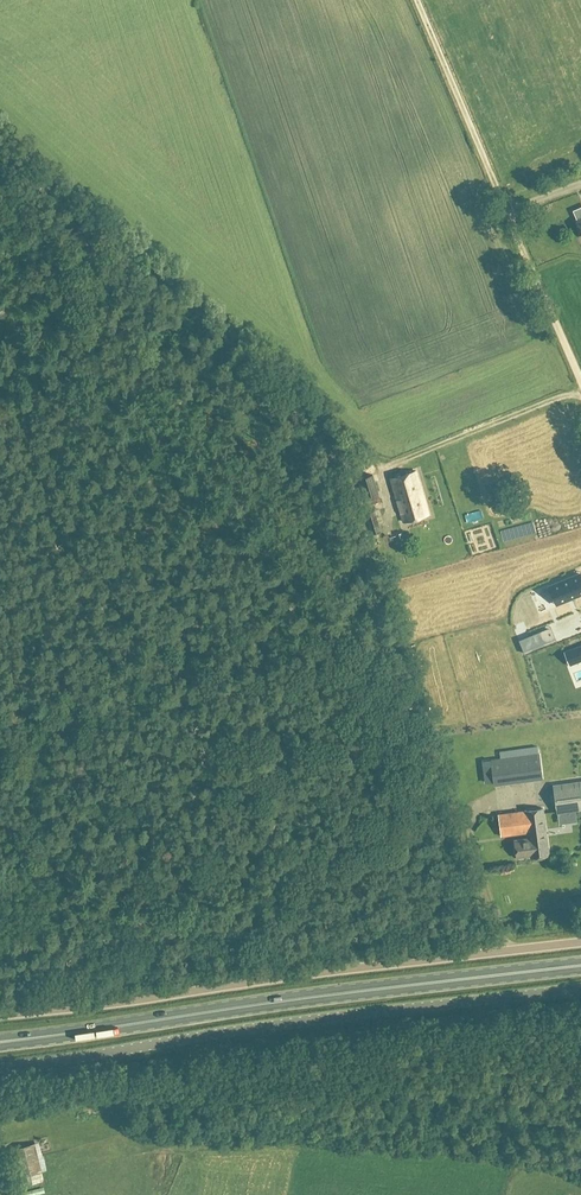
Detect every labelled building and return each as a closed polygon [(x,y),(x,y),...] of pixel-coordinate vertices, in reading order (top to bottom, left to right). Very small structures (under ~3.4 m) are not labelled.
[(429,513),(416,471),(391,478),(404,521),(429,513)] [(372,474),(355,480),(361,498),(378,493),(372,474)] [(375,510),(365,513),(372,534),(381,532),(375,510)] [(579,574),(552,585),(559,604),(580,595),(580,578),(579,574)] [(465,658),(475,652),(468,639),(457,645),(465,658)] [(476,680),(576,667),(574,655),(474,668),(476,680)] [(459,679),(472,678),(471,670),(459,671),(459,679)] [(462,681),(465,689),(476,686),(473,678),(462,681)] [(466,703),(467,711),(477,710),(476,702),(466,703)] [(481,719),(469,720),(471,736),(483,735),(481,719)] [(538,753),(484,760),(484,766),(482,766),(485,783),(494,781),(494,784),(542,777),(539,755),(538,753)] [(554,785),(557,812),(580,809),(580,781),(554,785)] [(525,811),(499,814),(502,836),(527,832),(528,838),(514,839),(517,857),(530,855),(531,856),(549,853),(543,808),(525,811)] [(42,1181),(34,1144),(14,1148),(22,1186),(42,1181)]
